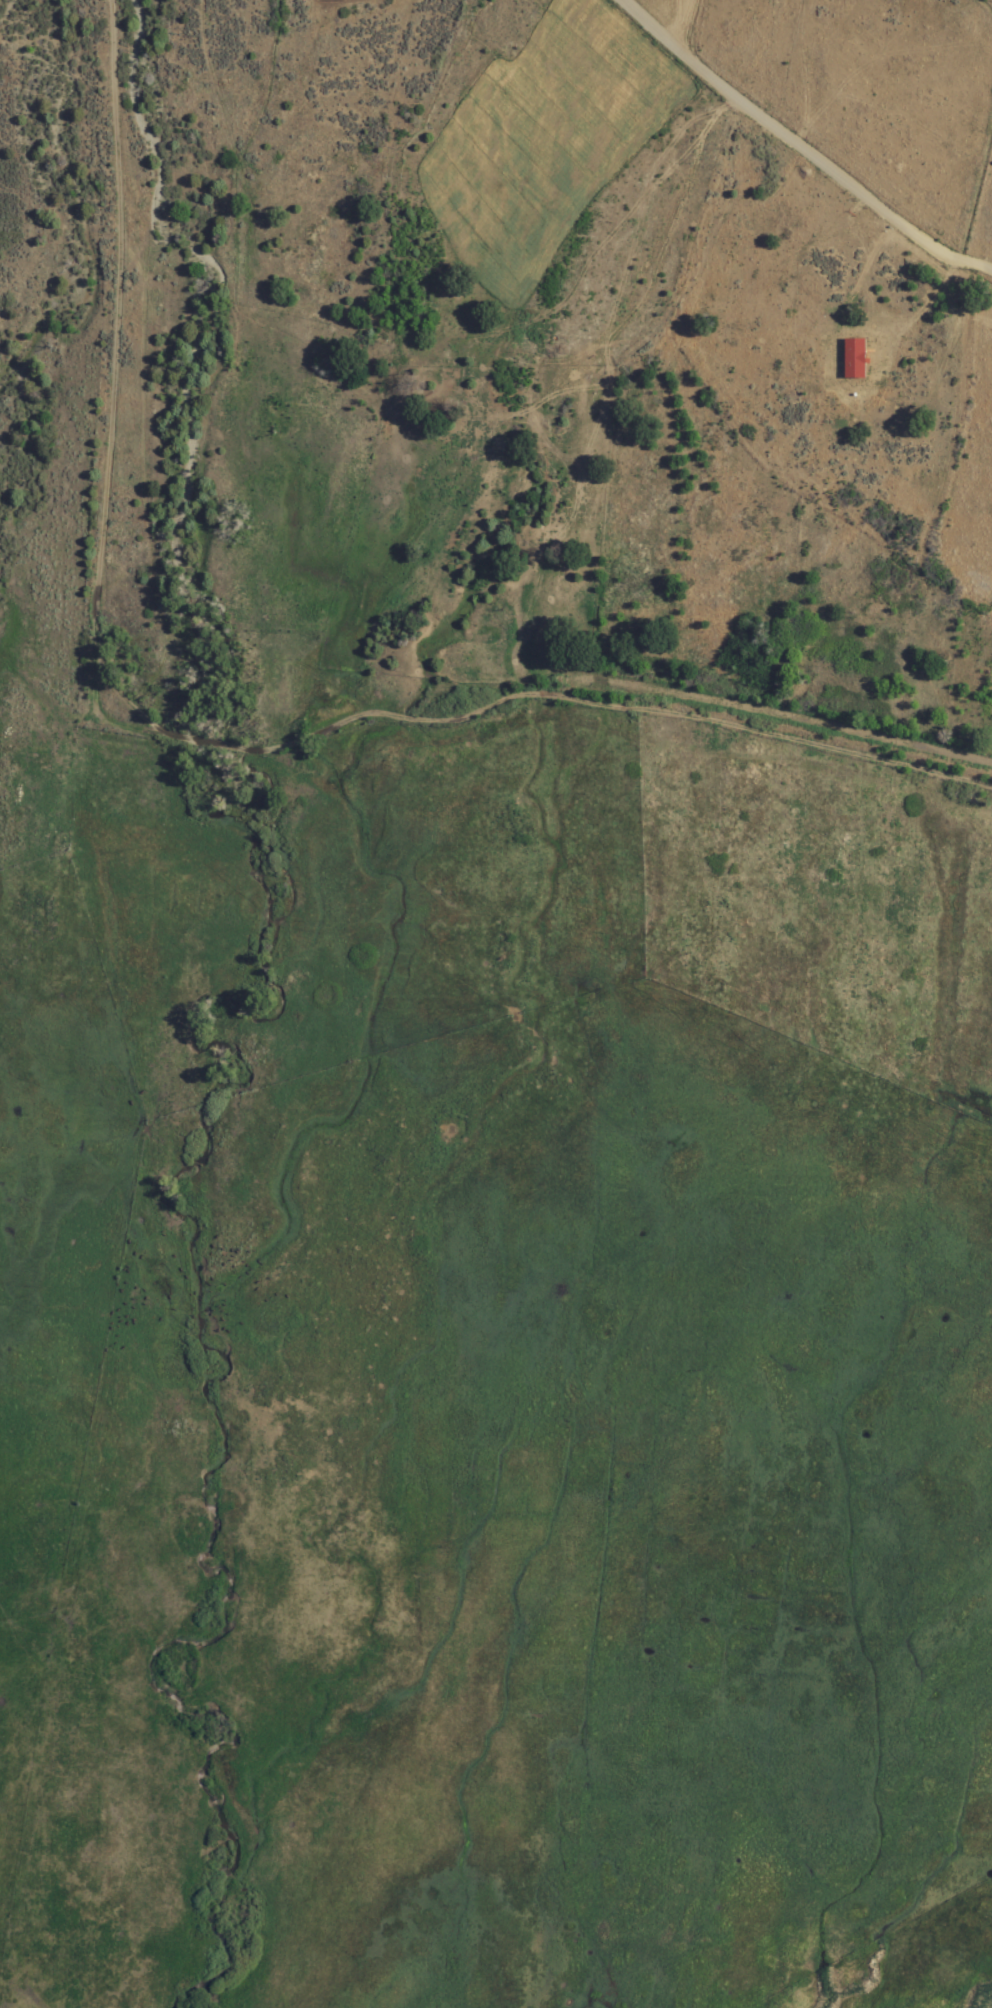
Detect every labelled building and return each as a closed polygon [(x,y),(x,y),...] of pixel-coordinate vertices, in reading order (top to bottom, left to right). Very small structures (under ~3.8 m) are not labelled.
[(863,375),(863,336),(843,336),(842,375),(863,375)]
